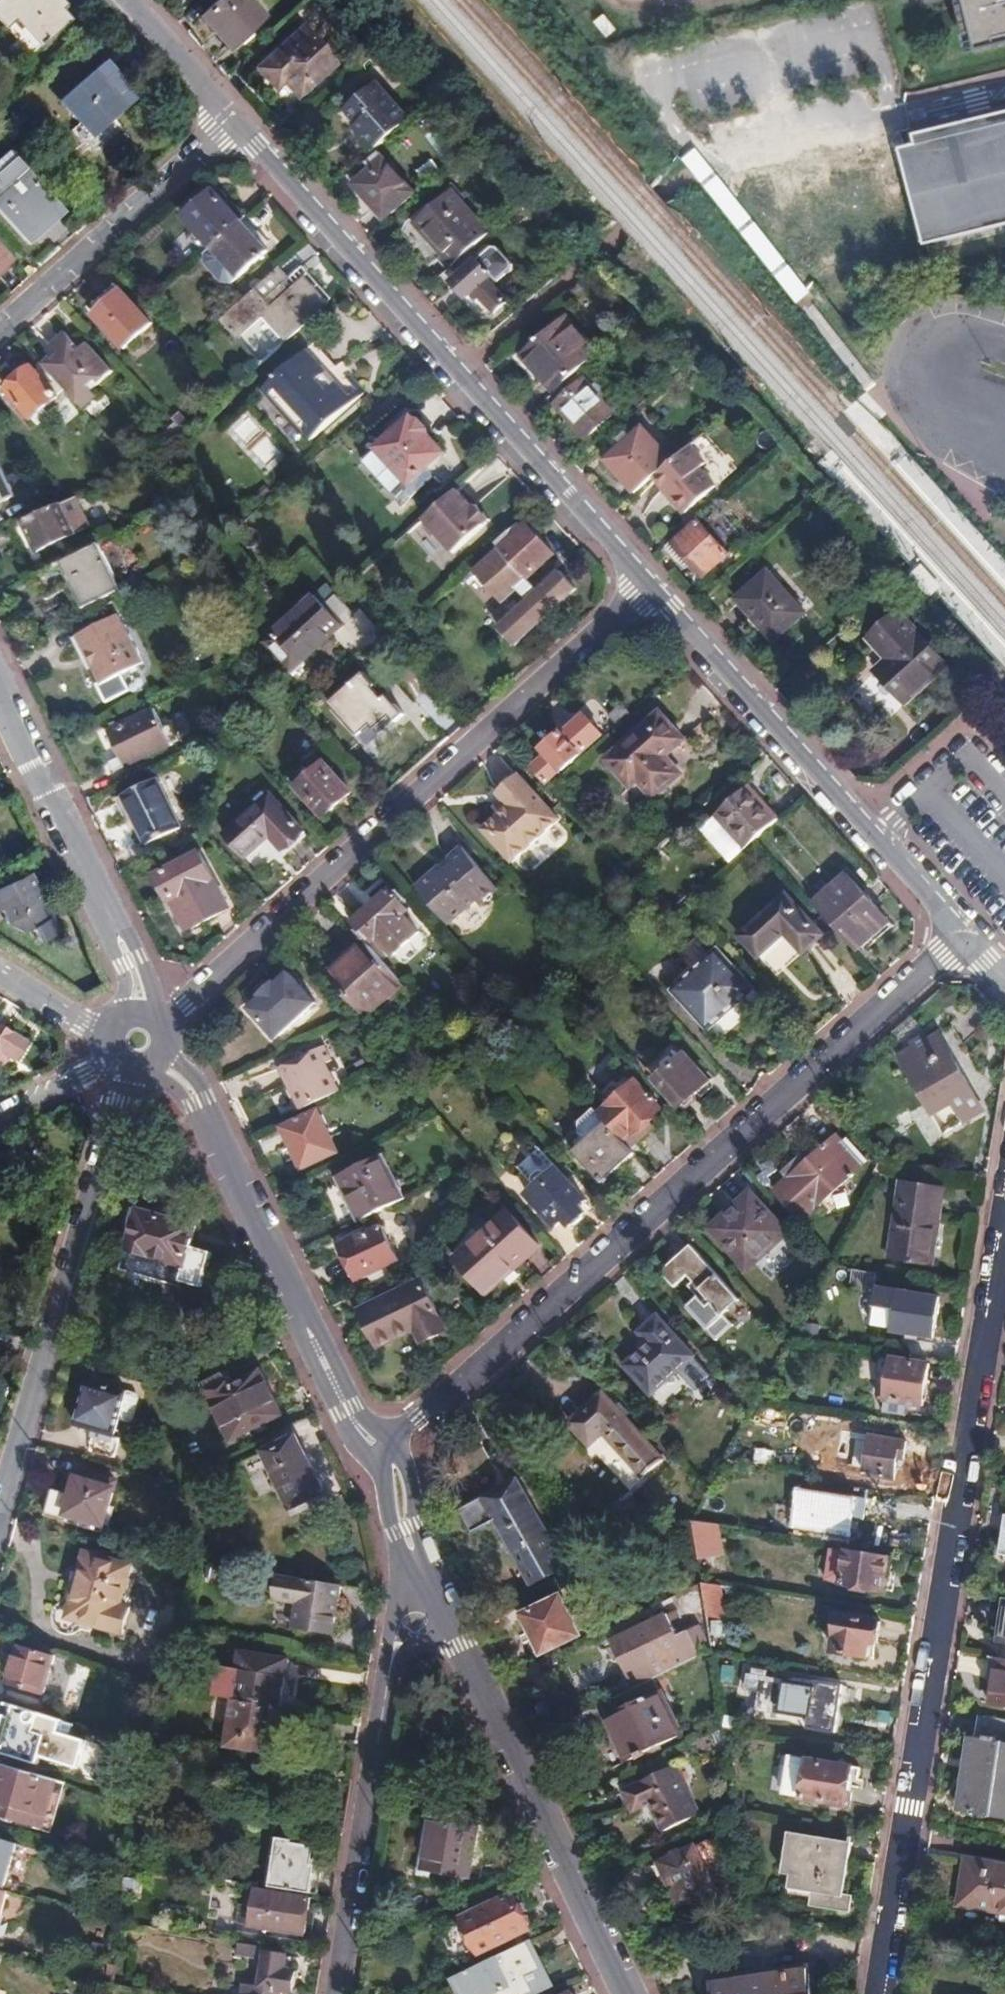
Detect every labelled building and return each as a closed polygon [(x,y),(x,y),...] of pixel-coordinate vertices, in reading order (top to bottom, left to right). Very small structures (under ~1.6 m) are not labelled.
[(16,46),(60,7),(54,0),(0,0),(0,28),(16,46)] [(262,17),(247,0),(219,0),(198,19),(227,50),(262,17)] [(972,57),(1004,49),(1004,0),(958,0),(972,57)] [(60,7),(16,46),(26,57),(65,22),(58,13),(62,9),(60,7)] [(296,101),(334,66),(301,31),(254,73),(273,94),(283,87),(296,101)] [(132,99),(102,65),(59,103),(85,132),(105,115),(109,119),(132,99)] [(353,140),(366,154),(402,122),(369,84),(337,112),(350,127),(357,135),(353,140)] [(913,153),(935,248),(1004,232),(1004,120),(927,138),(928,148),(913,153)] [(345,131),(353,140),(357,135),(350,127),(345,131)] [(3,151),(0,153),(0,220),(21,244),(34,232),(32,229),(50,212),(25,184),(29,180),(3,151)] [(381,220),(411,194),(379,158),(349,185),(381,220)] [(410,225),(448,267),(485,235),(445,193),(410,225)] [(182,221),(208,251),(238,224),(212,194),(182,221)] [(238,224),(208,251),(234,280),(264,253),(238,224)] [(493,315),(507,302),(494,287),(508,274),(487,250),(451,285),(466,301),(474,294),(493,315)] [(288,278),(279,267),(275,271),(284,282),(285,280),(288,278)] [(275,271),(220,321),(237,340),(265,315),(288,339),(327,304),(303,278),(292,289),(287,293),(280,285),(284,282),(275,271)] [(287,293),(292,289),(285,280),(284,282),(280,285),(287,293)] [(148,326),(114,288),(99,301),(103,307),(91,318),(121,351),(148,326)] [(551,394),(597,353),(564,316),(518,356),(551,394)] [(47,358),(39,366),(61,390),(67,397),(80,385),(87,393),(108,373),(84,345),(78,350),(62,333),(46,347),(55,356),(50,361),(47,358)] [(350,404),(304,352),(263,389),(309,441),(350,404)] [(61,390),(39,366),(32,372),(28,369),(4,391),(35,426),(45,417),(41,412),(56,398),(55,396),(61,390)] [(585,441),(613,415),(578,376),(562,390),(566,396),(554,407),(585,441)] [(92,398),(87,393),(80,385),(67,397),(80,410),(92,398)] [(175,414),(168,420),(181,435),(188,429),(175,414)] [(247,417),(234,432),(252,449),(266,434),(247,417)] [(442,456),(410,420),(369,456),(408,499),(432,477),(426,470),(442,456)] [(604,461),(634,496),(651,480),(670,463),(640,429),(628,439),(624,435),(606,451),(610,456),(604,461)] [(265,465),(280,452),(267,437),(252,451),(265,465)] [(702,464),(687,447),(670,463),(651,480),(683,514),(713,488),(697,469),(702,464)] [(16,499),(0,458),(0,506),(16,499)] [(107,476),(109,482),(134,470),(129,465),(107,476)] [(453,557),(491,523),(460,488),(410,532),(431,556),(442,546),(453,557)] [(52,510),(14,528),(29,558),(67,541),(52,510)] [(705,517),(674,545),(691,564),(703,578),(744,541),(725,520),(716,528),(705,517)] [(498,549),(524,578),(551,555),(524,526),(521,528),(516,524),(494,544),(498,549)] [(997,539),(1004,548),(1004,532),(997,539)] [(101,545),(35,576),(47,602),(76,588),(114,570),(101,545)] [(691,564),(674,545),(668,550),(685,569),(691,564)] [(514,588),(524,578),(498,549),(471,572),(498,602),(514,588)] [(805,612),(766,568),(732,600),(751,621),(753,619),(773,641),(805,612)] [(111,598),(125,592),(114,570),(76,588),(86,610),(111,598)] [(536,591),(530,585),(520,595),(525,600),(495,628),(511,645),(573,589),(557,571),(536,591)] [(520,595),(530,585),(524,578),(514,588),(520,595)] [(314,596),(273,632),(299,661),(339,624),(314,596)] [(111,598),(86,610),(69,619),(78,637),(120,617),(111,598)] [(903,701),(946,663),(898,609),(868,636),(887,658),(875,670),(903,701)] [(120,617),(78,637),(74,640),(82,657),(86,655),(101,685),(143,664),(120,617)] [(409,648),(417,640),(408,629),(398,637),(409,648)] [(299,661),(273,632),(260,644),(291,678),(304,666),(299,661)] [(330,703),(358,736),(372,724),(380,734),(401,716),(364,674),(330,703)] [(169,745),(153,710),(107,732),(119,759),(114,761),(118,769),(125,766),(126,767),(169,745)] [(620,721),(614,713),(601,724),(608,732),(620,721)] [(684,743),(659,714),(605,763),(630,790),(637,785),(653,802),(681,777),(666,759),(684,743)] [(533,769),(547,784),(561,771),(562,772),(600,738),(582,717),(543,752),(547,756),(533,769)] [(349,794),(323,764),(309,776),(302,768),(288,780),(322,818),(349,794)] [(493,794),(499,801),(506,808),(497,816),(481,831),(510,863),(556,821),(515,775),(493,794)] [(180,827),(156,778),(122,795),(146,844),(180,827)] [(745,849),(777,821),(746,788),(716,816),(745,849)] [(299,830),(266,793),(222,833),(240,854),(265,832),(279,848),(299,830)] [(506,808),(499,801),(491,809),(497,816),(506,808)] [(497,891),(462,850),(415,890),(448,927),(476,903),(479,907),(497,891)] [(227,910),(198,854),(154,877),(183,933),(227,910)] [(806,900),(852,952),(886,921),(840,869),(806,900)] [(55,937),(26,878),(0,890),(0,920),(4,927),(21,936),(30,932),(37,945),(55,937)] [(406,914),(388,892),(353,923),(372,944),(378,939),(393,956),(418,934),(403,917),(406,914)] [(763,960),(785,940),(799,955),(819,937),(787,901),(745,939),(763,960)] [(402,988),(363,944),(327,976),(367,1019),(402,988)] [(751,990),(716,952),(672,992),(707,1030),(751,990)] [(315,1009),(287,977),(274,988),(271,986),(256,999),(258,1002),(246,1013),(274,1044),(315,1009)] [(0,1031),(0,1068),(3,1068),(6,1061),(10,1064),(22,1044),(0,1031)] [(900,1059),(922,1098),(932,1116),(945,1108),(957,1102),(971,1094),(938,1037),(900,1059)] [(674,1045),(641,1074),(651,1085),(655,1081),(681,1110),(709,1084),(674,1045)] [(280,1069),(301,1111),(340,1092),(327,1064),(332,1062),(325,1047),(280,1069)] [(636,1082),(598,1116),(605,1125),(623,1144),(630,1138),(636,1145),(654,1130),(648,1122),(661,1110),(636,1082)] [(932,1116),(922,1098),(914,1104),(923,1121),(932,1116)] [(960,1108),(957,1102),(945,1108),(949,1114),(960,1108)] [(283,1130),(302,1170),(337,1153),(318,1113),(283,1130)] [(623,1144),(605,1125),(572,1154),(599,1183),(632,1154),(629,1152),(623,1144)] [(629,1152),(636,1145),(630,1138),(623,1144),(629,1152)] [(833,1138),(768,1196),(795,1226),(859,1168),(833,1138)] [(518,1178),(530,1193),(544,1208),(536,1216),(550,1232),(558,1225),(565,1233),(570,1233),(577,1228),(579,1224),(579,1219),(573,1212),(579,1205),(538,1159),(518,1178)] [(356,1224),(399,1204),(378,1161),(340,1179),(345,1191),(341,1193),(356,1224)] [(928,1267),(939,1188),(897,1182),(887,1260),(928,1267)] [(544,1208),(530,1193),(522,1200),(536,1216),(544,1208)] [(750,1195),(710,1231),(746,1272),(786,1236),(750,1195)] [(181,1267),(193,1227),(129,1209),(123,1229),(130,1231),(124,1250),(181,1267)] [(486,1296),(538,1249),(506,1213),(482,1236),(486,1241),(459,1267),(486,1296)] [(388,1267),(372,1231),(358,1237),(355,1232),(338,1240),(341,1245),(339,1246),(356,1283),(388,1267)] [(739,1302),(691,1248),(661,1273),(675,1289),(689,1277),(695,1283),(690,1289),(699,1298),(687,1309),(715,1341),(733,1327),(724,1316),(739,1302)] [(445,1333),(420,1281),(357,1311),(375,1351),(413,1333),(419,1346),(445,1333)] [(931,1339),(938,1299),(897,1292),(890,1332),(931,1339)] [(653,1395),(694,1357),(658,1317),(641,1333),(649,1343),(625,1365),(653,1395)] [(921,1408),(927,1367),(891,1361),(883,1402),(921,1408)] [(105,1429),(118,1385),(79,1373),(66,1418),(83,1423),(78,1442),(103,1449),(109,1430),(105,1429)] [(233,1385),(227,1375),(203,1386),(229,1440),(279,1416),(259,1373),(233,1385)] [(659,1457),(602,1393),(569,1422),(589,1444),(602,1433),(640,1475),(659,1457)] [(262,1453),(278,1488),(311,1471),(295,1437),(262,1453)] [(217,1450),(212,1438),(200,1444),(206,1455),(217,1450)] [(902,1461),(904,1443),(877,1438),(871,1478),(891,1481),(895,1460),(902,1461)] [(311,1471),(278,1488),(289,1510),(322,1494),(311,1471)] [(69,1478),(64,1495),(56,1521),(105,1536),(107,1526),(102,1525),(114,1483),(92,1476),(90,1484),(69,1478)] [(518,1480),(460,1509),(472,1533),(495,1522),(526,1583),(549,1571),(543,1558),(556,1551),(543,1525),(535,1529),(523,1505),(529,1502),(518,1480)] [(862,1519),(864,1501),(795,1490),(789,1526),(845,1536),(849,1517),(862,1519)] [(56,1521),(64,1495),(50,1491),(42,1517),(56,1521)] [(702,1523),(690,1521),(695,1551),(706,1552),(702,1523)] [(883,1592),(889,1560),(844,1553),(844,1554),(827,1551),(822,1581),(839,1584),(839,1585),(883,1592)] [(83,1603),(124,1614),(125,1609),(118,1607),(129,1568),(83,1555),(72,1594),(85,1598),(83,1603)] [(271,1585),(335,1595),(337,1584),(273,1573),(271,1585)] [(717,1587),(699,1584),(704,1618),(721,1621),(717,1587)] [(328,1635),(335,1595),(271,1585),(268,1599),(292,1603),(288,1629),(328,1635)] [(521,1614),(529,1633),(535,1631),(545,1652),(578,1636),(560,1595),(521,1614)] [(118,1634),(124,1614),(83,1603),(78,1623),(118,1634)] [(650,1679),(654,1677),(695,1657),(692,1650),(700,1646),(695,1635),(687,1639),(674,1612),(665,1617),(664,1615),(628,1632),(650,1679)] [(875,1643),(878,1624),(837,1617),(831,1654),(865,1660),(868,1643),(875,1643)] [(535,1631),(529,1633),(539,1655),(545,1652),(535,1631)] [(42,1693),(53,1656),(4,1642),(1,1655),(14,1659),(7,1683),(42,1693)] [(230,1700),(277,1707),(284,1663),(237,1655),(230,1700)] [(998,1659),(991,1705),(1004,1708),(1004,1660),(998,1659)] [(650,1679),(598,1704),(626,1762),(681,1735),(654,1677),(650,1679)] [(831,1732),(838,1686),(813,1682),(812,1688),(791,1685),(791,1683),(785,1682),(785,1684),(744,1677),(742,1690),(756,1692),(753,1709),(807,1718),(805,1728),(831,1732)] [(270,1754),(277,1707),(230,1700),(222,1746),(270,1754)] [(56,1719),(10,1705),(0,1742),(0,1751),(32,1761),(34,1754),(65,1762),(72,1736),(53,1730),(56,1719)] [(976,1716),(961,1811),(1004,1818),(1004,1721),(976,1716)] [(742,1733),(720,1729),(723,1749),(738,1751),(742,1733)] [(860,1790),(863,1771),(806,1761),(803,1784),(792,1782),(790,1797),(801,1798),(800,1800),(849,1808),(851,1790),(860,1790)] [(40,1826),(53,1780),(0,1765),(0,1811),(14,1815),(13,1818),(40,1826)] [(621,1798),(629,1814),(649,1804),(663,1833),(694,1818),(670,1768),(639,1783),(641,1788),(621,1798)] [(50,1829),(63,1784),(53,1780),(40,1826),(50,1829)] [(461,1882),(470,1821),(427,1814),(426,1823),(419,1823),(411,1882),(425,1884),(426,1876),(461,1882)] [(836,1914),(846,1845),(784,1836),(778,1877),(786,1878),(785,1892),(807,1896),(806,1910),(836,1914)] [(268,1889),(315,1897),(319,1871),(310,1869),(313,1847),(290,1843),(290,1841),(276,1838),(268,1889)] [(3,1891),(16,1846),(0,1841),(0,1890),(3,1891)] [(714,1889),(694,1847),(658,1864),(678,1906),(714,1889)] [(963,1860),(956,1905),(1001,1912),(1000,1921),(1004,1922),(1004,1866),(963,1860)] [(302,1937),(308,1898),(253,1888),(249,1912),(247,1927),(302,1937)] [(527,1930),(510,1895),(460,1919),(462,1923),(447,1930),(448,1937),(452,1947),(445,1950),(456,1961),(476,1951),(478,1954),(527,1930)] [(315,1899),(308,1898),(302,1937),(247,1927),(249,1912),(235,1910),(232,1930),(307,1945),(315,1899)] [(252,1958),(254,1947),(237,1944),(236,1956),(252,1958)] [(432,1988),(435,1993),(525,1993),(505,1953),(432,1988)] [(280,1992),(289,1993),(291,1993),(293,1973),(283,1972),(285,1958),(263,1955),(262,1958),(257,1988),(253,1988),(243,1986),(242,1993),(279,1993),(280,1992)] [(257,1988),(262,1958),(258,1958),(253,1988),(257,1988)] [(808,1969),(709,1983),(711,1993),(812,1993),(808,1969)]
